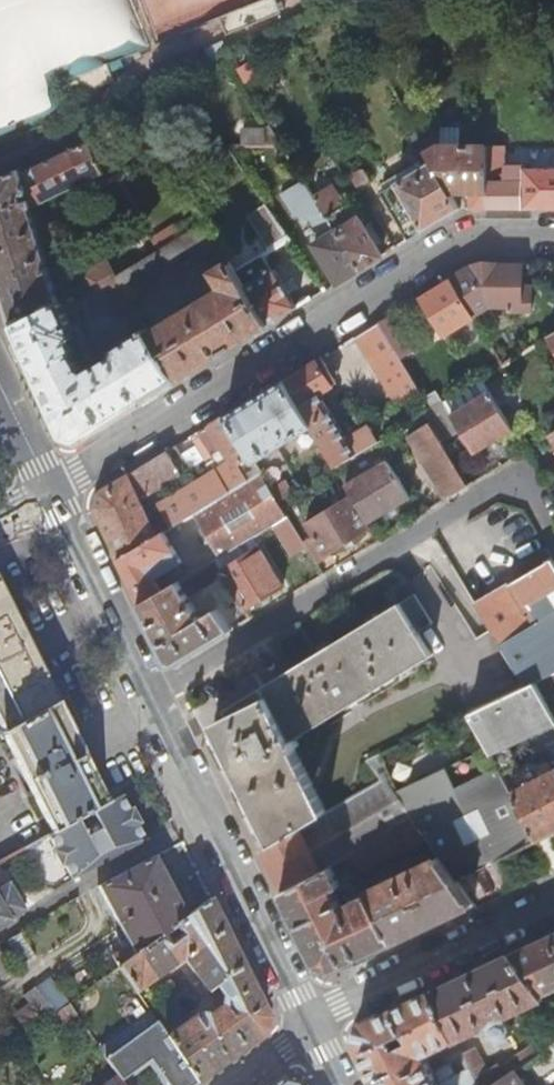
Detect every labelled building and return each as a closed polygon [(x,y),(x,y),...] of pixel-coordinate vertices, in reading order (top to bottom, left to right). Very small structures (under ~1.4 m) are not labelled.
[(57,104),(48,68),(151,40),(148,27),(250,0),(0,0),(0,120),(57,104)] [(241,131),(241,147),(284,146),(272,127),(267,130),(241,131)] [(423,145),(428,154),(441,147),(434,134),(421,141),(423,145)] [(0,180),(0,275),(16,326),(58,303),(59,303),(30,208),(124,163),(116,147),(96,157),(90,145),(81,145),(22,173),(21,170),(0,180)] [(449,193),(428,154),(423,145),(417,145),(414,146),(425,168),(382,194),(410,240),(459,211),(449,193)] [(202,179),(183,146),(160,146),(186,188),(202,179)] [(487,175),(486,146),(441,147),(428,154),(449,193),(471,193),(472,211),(487,211),(487,182),(487,175)] [(506,175),(506,146),(486,146),(487,175),(506,175)] [(361,270),(316,198),(296,165),(287,169),(298,187),(284,196),(298,217),(311,220),(324,241),(316,246),(338,284),(361,270)] [(364,170),(352,177),(358,188),(369,182),(370,181),(364,170)] [(487,182),(487,211),(553,211),(553,170),(525,170),(525,182),(487,182)] [(358,188),(372,210),(383,204),(369,182),(358,188)] [(333,187),(316,198),(361,270),(382,257),(351,206),(346,209),(333,187)] [(292,240),(267,205),(250,216),(271,253),(292,240)] [(115,277),(131,303),(221,246),(206,222),(115,277)] [(216,301),(213,296),(150,334),(179,380),(270,325),(230,261),(226,253),(219,257),(224,266),(216,271),(227,290),(225,296),(216,301)] [(103,255),(75,270),(83,290),(100,281),(113,274),(114,274),(103,255)] [(240,255),(230,261),(270,325),(298,308),(275,270),(272,271),(262,256),(246,265),(240,255)] [(469,269),(451,280),(474,318),(490,308),(508,308),(508,312),(530,313),(530,294),(522,294),(523,266),(478,266),(469,269)] [(115,277),(113,274),(100,281),(126,324),(134,320),(138,328),(145,325),(131,303),(115,277)] [(422,297),(446,335),(474,318),(451,280),(422,297)] [(77,323),(70,327),(58,303),(16,326),(65,436),(80,440),(179,380),(150,334),(149,332),(116,352),(114,348),(89,362),(84,352),(83,346),(81,342),(83,334),(77,323)] [(395,314),(380,323),(395,347),(409,338),(395,314)] [(360,336),(400,402),(421,389),(395,347),(380,323),(360,336)] [(507,339),(492,348),(503,366),(519,357),(507,339)] [(337,467),(378,443),(371,431),(350,443),(321,396),(333,388),(322,369),(327,366),(322,359),(285,382),(313,428),(337,467)] [(256,463),(313,428),(285,382),(228,417),(256,463)] [(444,402),(453,417),(476,403),(467,388),(444,402)] [(514,431),(491,394),(476,403),(453,417),(444,402),(433,409),(425,414),(431,424),(443,442),(462,430),(476,454),(514,431)] [(409,437),(431,424),(425,414),(404,427),(409,437)] [(256,463),(228,417),(199,434),(221,469),(162,504),(175,527),(195,515),(262,474),(256,463)] [(443,442),(431,424),(409,437),(449,499),(470,486),(443,442)] [(103,492),(97,509),(121,560),(158,538),(141,499),(151,496),(183,476),(168,453),(103,492)] [(347,487),(370,523),(410,499),(388,461),(347,487)] [(211,542),(221,558),(274,525),(288,516),(281,504),(273,491),(262,474),(195,515),(203,529),(199,532),(207,545),(211,542)] [(281,504),(293,496),(286,483),(273,491),(281,504)] [(307,523),(315,537),(305,542),(308,546),(319,564),(328,558),(327,555),(370,530),(350,497),(307,523)] [(288,516),(274,525),(292,555),(308,546),(305,542),(289,515),(288,516)] [(142,606),(163,593),(155,580),(182,563),(165,534),(158,538),(121,560),(142,606)] [(252,547),(255,552),(221,572),(223,575),(244,610),(283,587),(257,544),(252,547)] [(477,606),(528,687),(535,684),(553,675),(553,561),(553,560),(477,606)] [(189,596),(216,579),(223,575),(221,572),(215,561),(163,593),(142,606),(170,664),(174,666),(232,630),(219,608),(202,618),(189,596)] [(244,610),(223,575),(216,579),(243,623),(250,619),(244,610)] [(60,700),(0,584),(0,734),(5,732),(57,701),(60,700)] [(276,844),(326,813),(295,749),(300,746),(295,737),(432,655),(418,633),(432,624),(414,595),(226,709),(229,715),(215,723),(243,779),(253,799),(276,844)] [(553,693),(553,675),(535,684),(543,698),(553,693)] [(504,777),(524,767),(512,746),(553,726),(553,718),(543,698),(535,684),(528,687),(471,714),(489,748),(504,777)] [(5,732),(55,832),(109,803),(89,762),(57,701),(5,732)] [(504,777),(489,748),(400,791),(394,794),(416,824),(427,840),(441,858),(458,881),(538,842),(539,842),(513,792),(504,777)] [(394,794),(400,791),(382,756),(369,762),(383,778),(394,794)] [(539,842),(553,833),(553,770),(513,792),(539,842)] [(276,844),(263,852),(271,866),(284,891),(351,856),(416,824),(394,794),(383,778),(326,813),(276,844)] [(55,832),(51,834),(58,849),(57,853),(61,861),(65,861),(74,876),(145,838),(139,823),(139,819),(134,809),(130,808),(124,795),(109,803),(55,832)] [(356,865),(360,873),(427,840),(416,824),(351,856),(356,865)] [(553,868),(553,867),(553,838),(540,844),(553,868)] [(130,945),(112,954),(119,966),(187,917),(170,884),(156,856),(99,885),(130,945)] [(356,865),(351,856),(284,891),(303,930),(320,964),(336,969),(395,941),(370,891),(356,898),(353,893),(349,896),(351,900),(341,904),(335,891),(343,887),(337,874),(356,865)] [(458,881),(441,858),(370,891),(395,941),(472,904),(474,903),(458,881)] [(11,921),(8,916),(22,908),(10,888),(0,894),(0,926),(11,921)] [(199,1011),(166,1035),(197,1080),(264,1033),(270,1015),(212,899),(187,917),(119,966),(138,992),(183,958),(208,990),(216,985),(221,991),(220,1003),(208,1013),(199,1011)] [(22,930),(8,938),(24,965),(38,957),(22,930)] [(511,953),(542,997),(553,991),(553,933),(511,953)] [(1,982),(15,973),(0,948),(0,980),(1,982)] [(361,1024),(356,1040),(378,1084),(494,1084),(515,1070),(543,1049),(537,1040),(489,1074),(477,1049),(463,1056),(469,1071),(459,1076),(452,1064),(434,1072),(426,1055),(489,1026),(494,1035),(503,1040),(511,1035),(512,1026),(507,1018),(544,999),(542,997),(511,953),(361,1024)] [(56,977),(42,986),(60,1010),(69,1003),(73,1000),(56,977)] [(37,987),(24,995),(45,1021),(54,1015),(56,1013),(37,987)] [(152,996),(144,1001),(151,1014),(160,1009),(152,996)] [(56,1013),(54,1015),(61,1026),(72,1018),(70,1016),(76,1012),(69,1003),(60,1010),(56,1013)] [(28,1004),(15,1014),(25,1028),(39,1018),(28,1004)] [(108,1059),(118,1074),(124,1083),(137,1075),(144,1084),(159,1084),(157,1082),(164,1078),(169,1084),(191,1084),(197,1080),(166,1035),(158,1023),(108,1059)] [(515,1070),(494,1084),(525,1084),(515,1070)] [(102,1084),(125,1084),(124,1083),(118,1074),(102,1084)] [(302,1080),(286,1077),(275,1084),(304,1084),(302,1080)]
